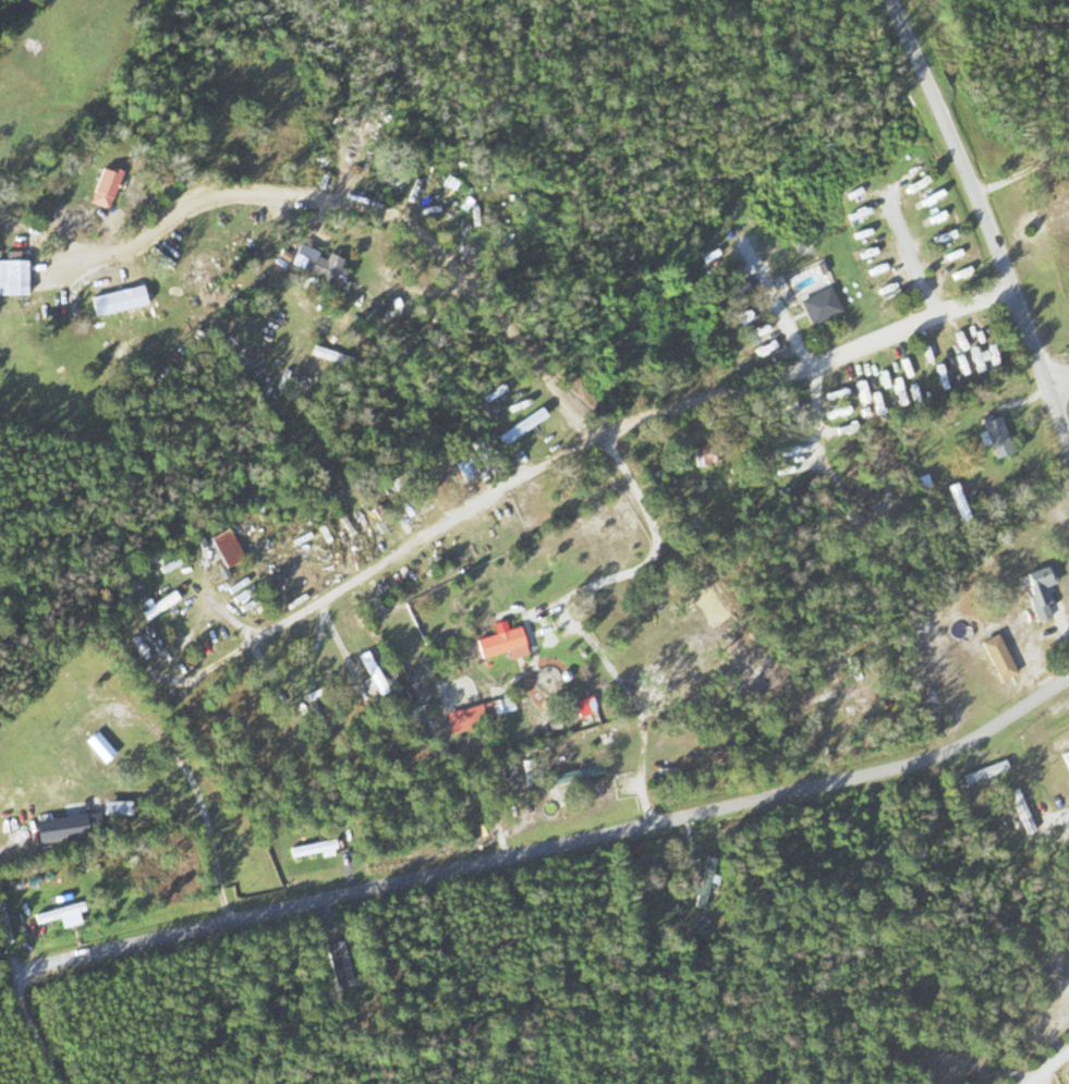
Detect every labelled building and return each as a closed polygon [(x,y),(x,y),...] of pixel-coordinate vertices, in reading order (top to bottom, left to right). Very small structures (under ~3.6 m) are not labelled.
[(119,170),(99,165),(89,203),(108,208),(119,170)] [(344,269),(338,266),(342,259),(326,252),(323,258),(314,254),(306,272),(337,286),(344,269)] [(0,259),(0,295),(25,295),(25,259),(0,259)] [(841,309),(828,285),(797,300),(810,325),(841,309)] [(966,332),(975,376),(984,374),(975,330),(966,332)] [(679,370),(683,361),(669,354),(665,364),(679,370)] [(506,426),(516,440),(540,423),(531,409),(506,426)] [(980,420),(994,457),(1012,451),(998,413),(980,420)] [(694,466),(724,463),(722,443),(691,446),(694,466)] [(471,474),(466,463),(431,477),(436,489),(471,474)] [(969,516),(953,483),(946,486),(962,520),(969,516)] [(909,498),(907,487),(862,491),(863,503),(909,498)] [(241,558),(227,530),(209,539),(222,567),(241,558)] [(1055,582),(1049,564),(1022,574),(1038,619),(1048,615),(1044,603),(1048,602),(1043,586),(1055,582)] [(177,597),(173,589),(141,609),(146,617),(177,597)] [(133,628),(154,663),(162,658),(142,624),(133,628)] [(523,645),(518,626),(473,638),(478,657),(523,645)] [(980,641),(998,681),(1015,673),(997,633),(980,641)] [(300,705),(321,694),(313,680),(293,692),(300,705)] [(837,697),(834,689),(798,702),(801,710),(837,697)] [(491,711),(509,711),(509,706),(511,706),(510,699),(490,700),(491,711)] [(102,763),(114,753),(95,730),(83,740),(102,763)] [(964,784),(1007,767),(1004,760),(961,777),(964,784)] [(549,775),(551,785),(602,772),(599,762),(549,775)] [(1033,830),(1017,788),(1008,791),(1024,834),(1033,830)] [(67,839),(99,839),(99,817),(67,817),(67,839)] [(287,847),(290,859),(318,852),(320,858),(338,854),(335,838),(287,847)] [(46,902),(48,911),(38,914),(41,922),(82,911),(77,893),(46,902)] [(9,941),(5,908),(0,909),(0,939),(0,942),(9,941)] [(353,985),(342,940),(323,944),(335,989),(353,985)]
